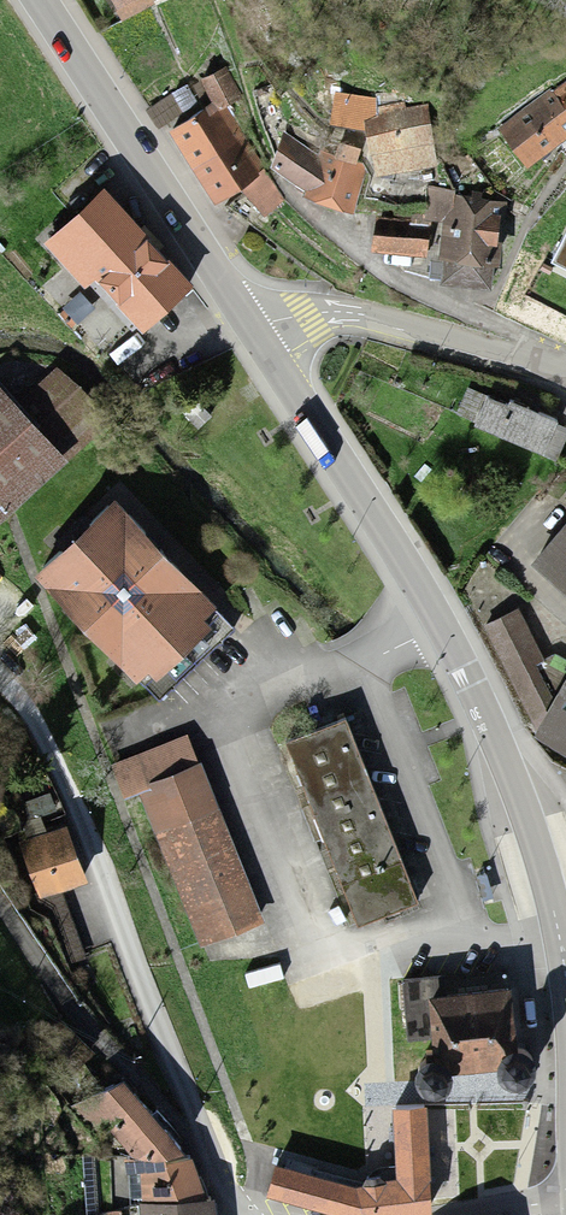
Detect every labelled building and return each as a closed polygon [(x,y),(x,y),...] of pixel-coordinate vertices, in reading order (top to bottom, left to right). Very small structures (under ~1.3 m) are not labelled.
[(118,12),(140,0),(111,0),(118,12)] [(243,141),(226,114),(242,103),(224,76),(208,87),(219,103),(170,134),(195,173),(243,141)] [(503,136),(531,175),(565,150),(565,91),(503,136)] [(198,109),(189,92),(175,101),(184,117),(198,109)] [(427,113),(404,118),(377,113),(378,104),(338,97),(333,125),(367,131),(377,187),(439,176),(427,113)] [(265,174),(243,141),(195,173),(217,206),(243,189),(265,174)] [(362,155),(339,148),(335,162),(327,160),(325,166),(284,143),(280,168),(311,186),(309,190),(317,195),(315,201),(353,213),(365,172),(358,169),(362,155)] [(286,206),(265,174),(243,189),(263,220),(286,206)] [(457,196),(433,195),(431,221),(411,219),(411,227),(429,229),(430,226),(444,227),(441,268),(435,268),(434,285),(495,290),(502,206),(457,202),(457,196)] [(104,202),(49,253),(86,294),(102,280),(147,330),(187,293),(104,202)] [(411,227),(380,225),(378,250),(428,254),(429,229),(411,227)] [(565,269),(565,245),(555,264),(565,269)] [(104,428),(58,377),(15,416),(0,399),(0,522),(104,428)] [(477,431),(560,468),(565,454),(565,433),(490,400),(488,405),(470,397),(460,419),(479,427),(477,431)] [(180,415),(199,433),(211,420),(193,402),(180,415)] [(108,505),(36,574),(140,682),(212,613),(108,505)] [(542,571),(565,591),(565,543),(542,571)] [(543,737),(565,749),(565,696),(558,710),(539,673),(546,669),(521,619),(491,634),(543,737)] [(350,731),(290,754),(360,933),(420,910),(350,731)] [(122,808),(140,800),(198,776),(184,742),(108,774),(122,808)] [(198,776),(140,800),(202,950),(260,925),(198,776)] [(64,830),(21,848),(43,898),(29,905),(34,915),(53,918),(73,967),(92,959),(63,892),(87,882),(64,830)] [(487,874),(476,876),(482,901),(493,899),(487,874)] [(510,1088),(516,1088),(521,1087),(526,1084),(529,1079),(531,1074),(531,1069),(529,1064),(526,1060),(522,1057),(517,1055),(511,1056),(507,1001),(446,1006),(445,986),(405,988),(409,1046),(435,1044),(436,1064),(431,1064),(426,1066),(421,1069),(419,1074),(418,1080),(418,1085),(421,1090),(425,1094),(430,1096),(435,1097),(441,1095),(445,1092),(449,1088),(450,1083),(450,1077),(498,1071),(499,1077),(501,1081),(505,1085),(510,1088)] [(126,1085),(73,1112),(97,1142),(110,1131),(137,1162),(157,1161),(188,1156),(126,1085)] [(374,1189),(284,1166),(276,1197),(347,1214),(442,1214),(434,1112),(398,1115),(403,1186),(374,1189)] [(146,1208),(210,1202),(193,1162),(142,1167),(146,1208)] [(146,1214),(220,1214),(219,1201),(210,1202),(146,1208),(146,1214)]
